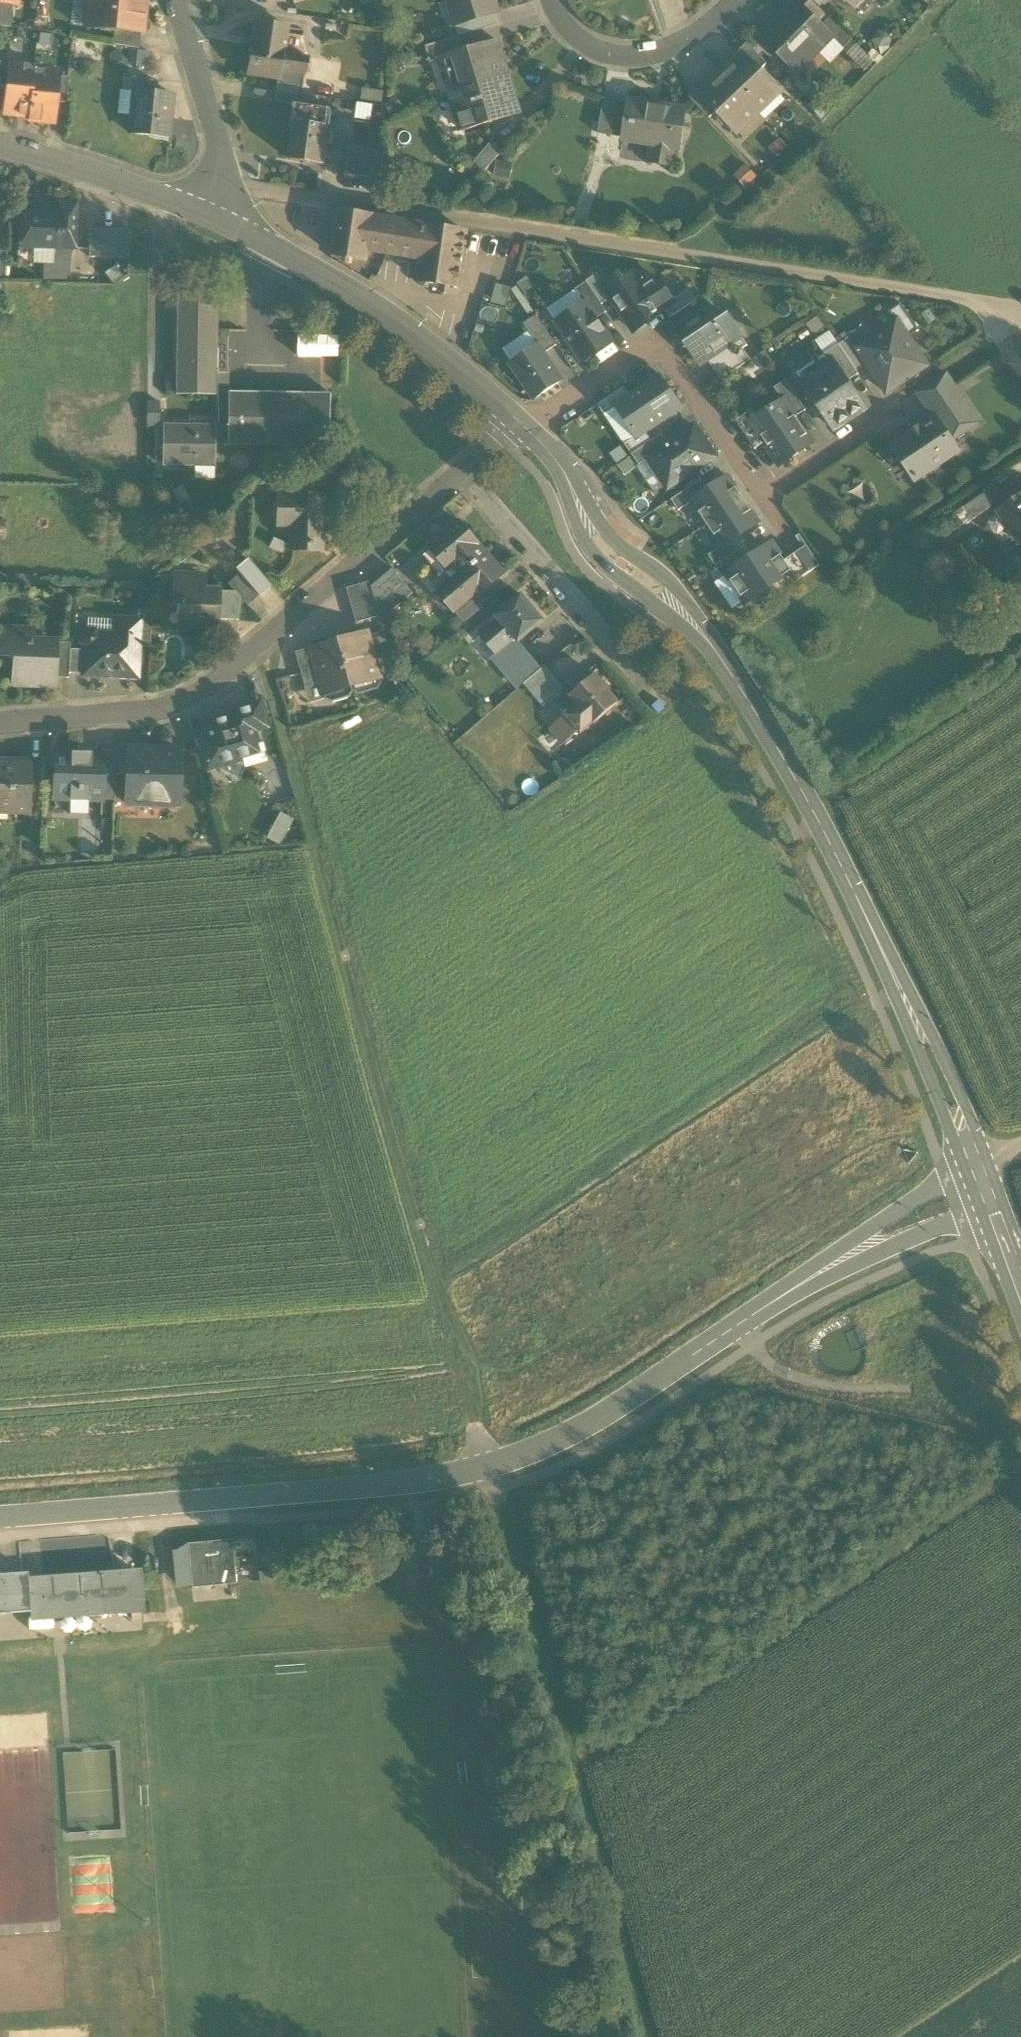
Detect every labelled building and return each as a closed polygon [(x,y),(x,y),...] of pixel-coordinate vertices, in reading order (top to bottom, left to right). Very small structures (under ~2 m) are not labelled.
[(86,27),(88,0),(71,0),(68,26),(86,27)] [(122,0),(120,0),(88,0),(86,27),(114,30),(140,33),(142,33),(143,15),(141,15),(142,4),(144,4),(145,3),(143,2),(122,0)] [(454,26),(497,13),(494,0),(447,0),(447,3),(454,1),(460,23),(454,25),(454,26)] [(820,26),(829,18),(811,0),(809,0),(801,8),(808,15),(809,15),(820,26)] [(854,8),(860,0),(844,0),(854,8)] [(447,3),(454,25),(460,23),(454,1),(447,3)] [(10,28),(12,5),(0,4),(0,27),(10,28)] [(783,52),(800,69),(817,52),(816,50),(830,36),(820,26),(809,15),(808,15),(805,18),(792,6),(762,38),(779,56),(783,52)] [(454,26),(458,37),(460,36),(501,24),(497,13),(454,26)] [(830,36),(844,50),(852,41),(829,18),(820,26),(830,36)] [(279,80),(281,70),(283,54),(287,28),(254,23),(245,77),(276,82),(277,79),(279,80)] [(113,45),(139,50),(140,33),(114,30),(113,45)] [(465,51),(460,36),(458,37),(425,47),(430,64),(442,60),(442,58),(465,51)] [(844,50),(830,36),(816,50),(817,52),(830,64),(844,50)] [(450,75),(456,92),(501,79),(499,72),(497,72),(495,65),(501,64),(495,44),(498,43),(498,41),(465,51),(442,58),(442,60),(447,76),(450,75)] [(501,79),(505,77),(508,76),(498,43),(495,44),(501,64),(495,65),(497,72),(499,72),(501,79)] [(743,56),(758,72),(767,64),(747,43),(737,52),(741,57),(743,56)] [(874,62),(856,45),(846,55),(864,72),(874,62)] [(307,58),(283,54),(281,70),(304,74),(307,58)] [(732,68),(724,76),(758,113),(767,104),(767,101),(777,92),(758,72),(743,56),(741,57),(732,66),(732,68)] [(7,87),(9,68),(10,69),(10,62),(0,61),(0,87),(7,87)] [(4,114),(28,117),(33,71),(33,67),(22,66),(19,69),(10,69),(9,68),(7,87),(4,114)] [(276,82),(275,89),(301,93),(304,74),(281,70),(279,80),(277,79),(276,82)] [(44,72),(33,71),(28,117),(28,121),(52,123),(54,103),(57,77),(46,76),(44,72)] [(447,76),(452,93),(456,92),(450,75),(447,76)] [(749,122),(758,113),(724,76),(715,84),(712,84),(703,93),(702,94),(717,110),(736,131),(746,121),(749,122)] [(54,103),(66,104),(68,78),(57,77),(54,103)] [(505,77),(501,79),(456,92),(452,93),(463,131),(487,124),(485,118),(494,115),(496,121),(516,115),(505,77)] [(136,92),(152,93),(153,81),(128,79),(127,91),(134,91),(136,92)] [(311,95),(301,93),(275,89),(273,103),(294,106),(295,104),(309,106),(311,95)] [(361,103),(373,105),(382,106),(384,92),(363,89),(361,103)] [(689,98),(708,119),(717,110),(702,94),(703,93),(699,89),(689,98)] [(134,91),(127,91),(118,90),(116,115),(131,116),(134,91)] [(130,134),(168,138),(172,95),(152,93),(136,92),(134,91),(131,116),(130,134)] [(808,106),(821,120),(831,110),(818,96),(808,106)] [(396,98),(385,106),(392,115),(403,107),(396,98)] [(598,134),(611,136),(617,101),(603,99),(598,134)] [(628,103),(617,101),(611,136),(622,138),(628,103)] [(361,103),(357,102),(354,119),(371,122),(373,105),(361,103)] [(622,138),(650,143),(675,147),(679,147),(680,146),(675,145),(680,112),(685,113),(685,112),(628,103),(622,138)] [(289,159),(323,164),(329,125),(331,112),(331,109),(309,106),(295,104),(294,106),(292,121),(295,122),(289,159)] [(331,112),(329,125),(339,127),(341,114),(331,112)] [(680,146),(685,113),(680,112),(675,145),(680,146)] [(485,118),(487,124),(496,121),(494,115),(485,118)] [(474,163),(484,172),(503,150),(493,141),(474,163)] [(672,166),(675,147),(650,143),(647,163),(672,166)] [(345,174),(379,179),(381,151),(349,147),(345,174)] [(514,163),(497,160),(494,176),(511,179),(514,163)] [(734,176),(745,188),(757,177),(746,165),(734,176)] [(33,248),(53,249),(69,249),(75,250),(76,204),(57,203),(57,219),(38,218),(38,214),(20,213),(19,248),(33,248)] [(366,258),(367,249),(368,241),(372,217),(340,212),(333,253),(366,258)] [(372,217),(368,241),(389,244),(392,220),(372,217)] [(392,220),(389,244),(421,249),(425,225),(392,220)] [(465,231),(425,225),(421,249),(420,258),(416,280),(457,286),(465,231)] [(88,258),(128,258),(128,230),(89,229),(88,258)] [(387,253),(389,244),(368,241),(367,249),(387,253)] [(420,258),(421,249),(389,244),(387,253),(420,258)] [(32,264),(44,264),(52,265),(53,249),(33,248),(32,264)] [(68,266),(69,249),(53,249),(52,265),(65,266),(68,266)] [(44,279),(65,280),(65,266),(52,265),(44,264),(44,279)] [(603,285),(604,285),(597,275),(586,282),(601,305),(611,298),(603,285)] [(604,285),(603,285),(611,298),(634,332),(645,325),(643,321),(663,308),(672,302),(672,301),(657,279),(650,283),(646,277),(639,282),(635,276),(630,275),(621,282),(617,276),(604,285)] [(585,303),(596,319),(607,312),(601,305),(586,282),(575,290),(584,303),(585,303)] [(497,284),(491,304),(505,307),(511,288),(497,284)] [(555,323),(584,303),(575,290),(546,309),(555,323)] [(672,302),(663,308),(669,318),(696,300),(689,290),(672,301),(672,302)] [(177,394),(216,394),(216,373),(217,297),(178,296),(177,394)] [(596,319),(585,303),(584,303),(555,323),(582,362),(612,342),(596,319)] [(889,312),(895,321),(897,320),(909,337),(919,331),(901,304),(889,312)] [(710,310),(675,333),(685,349),(690,346),(693,350),(691,352),(700,365),(707,360),(741,337),(728,317),(718,323),(710,310)] [(529,332),(538,346),(544,354),(556,346),(536,316),(524,324),(529,332)] [(895,321),(855,348),(867,364),(886,394),(928,366),(909,337),(897,320),(895,321)] [(538,346),(529,332),(502,349),(512,363),(538,346)] [(297,334),(297,355),(339,355),(339,335),(297,334)] [(741,337),(707,360),(721,380),(750,360),(743,349),(747,345),(741,337)] [(856,371),(867,364),(855,348),(849,338),(838,344),(856,371)] [(834,362),(847,382),(859,374),(856,371),(838,344),(823,354),(830,365),(834,362)] [(562,381),(544,354),(538,346),(512,363),(511,364),(535,399),(562,381)] [(795,373),(802,383),(830,365),(823,354),(795,373)] [(802,383),(833,430),(865,409),(847,382),(834,362),(830,365),(802,383)] [(228,373),(216,373),(216,394),(215,425),(215,444),(228,444),(228,392),(228,373)] [(970,429),(969,428),(956,408),(963,402),(964,402),(946,375),(918,394),(935,420),(936,419),(951,441),(970,429)] [(660,377),(631,397),(616,407),(636,437),(645,431),(681,407),(660,377)] [(774,388),(783,401),(784,401),(795,418),(806,410),(786,380),(774,388)] [(604,415),(616,407),(631,397),(624,387),(598,405),(604,415)] [(228,444),(301,445),(302,393),(228,392),(228,444)] [(301,445),(331,446),(332,393),(302,393),(301,445)] [(147,425),(159,425),(159,402),(148,401),(147,425)] [(759,417),(758,418),(767,432),(761,437),(765,443),(780,466),(811,445),(805,436),(807,435),(795,418),(784,401),(783,401),(759,417)] [(977,422),(963,402),(956,408),(969,428),(977,422)] [(755,449),(765,443),(761,437),(767,432),(758,418),(759,417),(754,409),(736,421),(755,449)] [(910,436),(893,448),(915,480),(958,451),(951,441),(936,419),(935,420),(921,429),(920,428),(909,435),(910,436)] [(212,465),(215,465),(215,444),(215,425),(164,424),(163,465),(196,465),(196,460),(213,460),(212,465)] [(694,427),(668,444),(647,458),(648,459),(667,488),(714,457),(694,427)] [(645,431),(636,437),(625,445),(631,454),(651,441),(645,431)] [(639,465),(648,459),(647,458),(668,444),(661,434),(651,441),(631,454),(639,465)] [(728,477),(708,490),(691,501),(692,502),(707,525),(743,500),(728,477)] [(352,479),(338,479),(338,503),(351,503),(352,479)] [(678,511),(692,502),(691,501),(708,490),(701,480),(671,500),(678,511)] [(964,508),(972,520),(995,505),(987,492),(964,508)] [(289,551),(321,552),(322,495),(277,494),(276,520),(290,520),(289,551)] [(1020,545),(1020,544),(1020,496),(998,512),(1020,545)] [(743,500),(707,525),(722,547),(722,548),(739,537),(759,523),(743,500)] [(436,593),(452,612),(476,592),(478,595),(480,594),(503,574),(458,522),(432,544),(432,545),(421,555),(436,573),(433,576),(435,578),(438,576),(439,577),(452,565),(459,573),(446,585),(436,593)] [(722,548),(722,547),(708,556),(716,567),(746,547),(739,537),(722,548)] [(784,561),(772,543),(752,557),(726,574),(726,575),(746,604),(791,574),(792,573),(784,561)] [(806,546),(784,561),(792,573),(791,574),(796,581),(820,566),(806,546)] [(726,574),(752,557),(746,547),(716,567),(723,578),(726,575),(726,574)] [(234,570),(238,574),(258,597),(270,587),(246,559),(234,570)] [(439,577),(446,585),(459,573),(452,565),(439,577)] [(391,569),(371,587),(379,617),(380,620),(412,592),(391,569)] [(258,597),(238,574),(227,584),(234,591),(240,599),(247,606),(258,597)] [(188,627),(216,628),(216,620),(217,591),(203,590),(203,578),(175,577),(174,602),(189,603),(188,627)] [(356,623),(379,617),(371,587),(370,582),(347,588),(356,623)] [(239,620),(240,599),(234,591),(217,591),(216,620),(239,620)] [(452,612),(463,625),(488,603),(480,594),(478,595),(476,592),(452,612)] [(514,640),(516,643),(542,622),(520,595),(494,617),(496,619),(514,640)] [(137,647),(149,648),(151,612),(138,611),(137,622),(139,622),(137,647)] [(87,619),(87,632),(94,632),(96,635),(116,636),(116,621),(87,619)] [(479,634),(496,654),(497,655),(514,640),(496,619),(479,634)] [(83,675),(136,678),(137,647),(139,622),(137,622),(116,621),(116,636),(96,635),(94,632),(87,632),(82,636),(82,643),(84,646),(84,650),(83,674),(83,675)] [(16,682),(53,684),(53,678),(55,646),(53,646),(31,645),(32,631),(3,629),(1,655),(17,656),(16,682)] [(324,699),(330,703),(350,697),(353,691),(352,687),(359,685),(363,688),(375,685),(379,677),(378,671),(367,632),(310,648),(319,683),(324,699)] [(516,643),(514,640),(497,655),(496,654),(491,658),(510,680),(532,661),(516,643)] [(68,679),(68,674),(69,650),(70,644),(53,643),(53,646),(55,646),(53,678),(68,679)] [(294,653),(304,687),(319,683),(310,648),(294,653)] [(84,650),(69,650),(68,674),(83,674),(84,650)] [(518,689),(523,685),(540,671),(532,661),(510,680),(518,689)] [(544,667),(540,671),(523,685),(541,707),(562,689),(544,667)] [(576,731),(579,734),(591,723),(592,724),(617,703),(594,676),(569,697),(577,706),(564,716),(576,731)] [(319,683),(304,687),(308,703),(324,699),(319,683)] [(246,708),(252,731),(266,728),(259,702),(244,707),(244,708),(246,708)] [(206,737),(215,766),(216,766),(241,758),(243,764),(266,758),(262,743),(256,745),(252,731),(246,708),(244,708),(227,713),(228,717),(203,724),(206,737)] [(549,729),(561,743),(576,731),(564,716),(549,729)] [(195,740),(203,771),(216,767),(216,766),(215,766),(206,737),(195,740)] [(115,744),(115,751),(114,773),(126,774),(127,749),(128,749),(128,745),(115,744)] [(125,805),(177,806),(179,750),(128,749),(127,749),(126,774),(125,805)] [(113,801),(114,773),(115,751),(101,751),(101,754),(104,754),(102,800),(113,801)] [(54,799),(102,800),(104,754),(101,754),(55,753),(54,799)] [(0,807),(9,808),(9,814),(29,814),(30,769),(0,768),(0,807)] [(293,820),(279,812),(266,838),(279,845),(293,820)] [(187,1544),(191,1588),(236,1584),(235,1576),(231,1540),(187,1544)] [(141,1569),(26,1578),(26,1581),(138,1573),(140,1603),(29,1611),(29,1612),(29,1621),(144,1613),(141,1569)] [(26,1581),(26,1578),(26,1573),(0,1575),(0,1583),(26,1581)] [(28,1604),(29,1611),(140,1603),(138,1573),(26,1581),(28,1604)] [(28,1604),(26,1581),(0,1583),(0,1606),(28,1604)] [(28,1604),(0,1606),(0,1614),(29,1612),(29,1611),(28,1604)]
